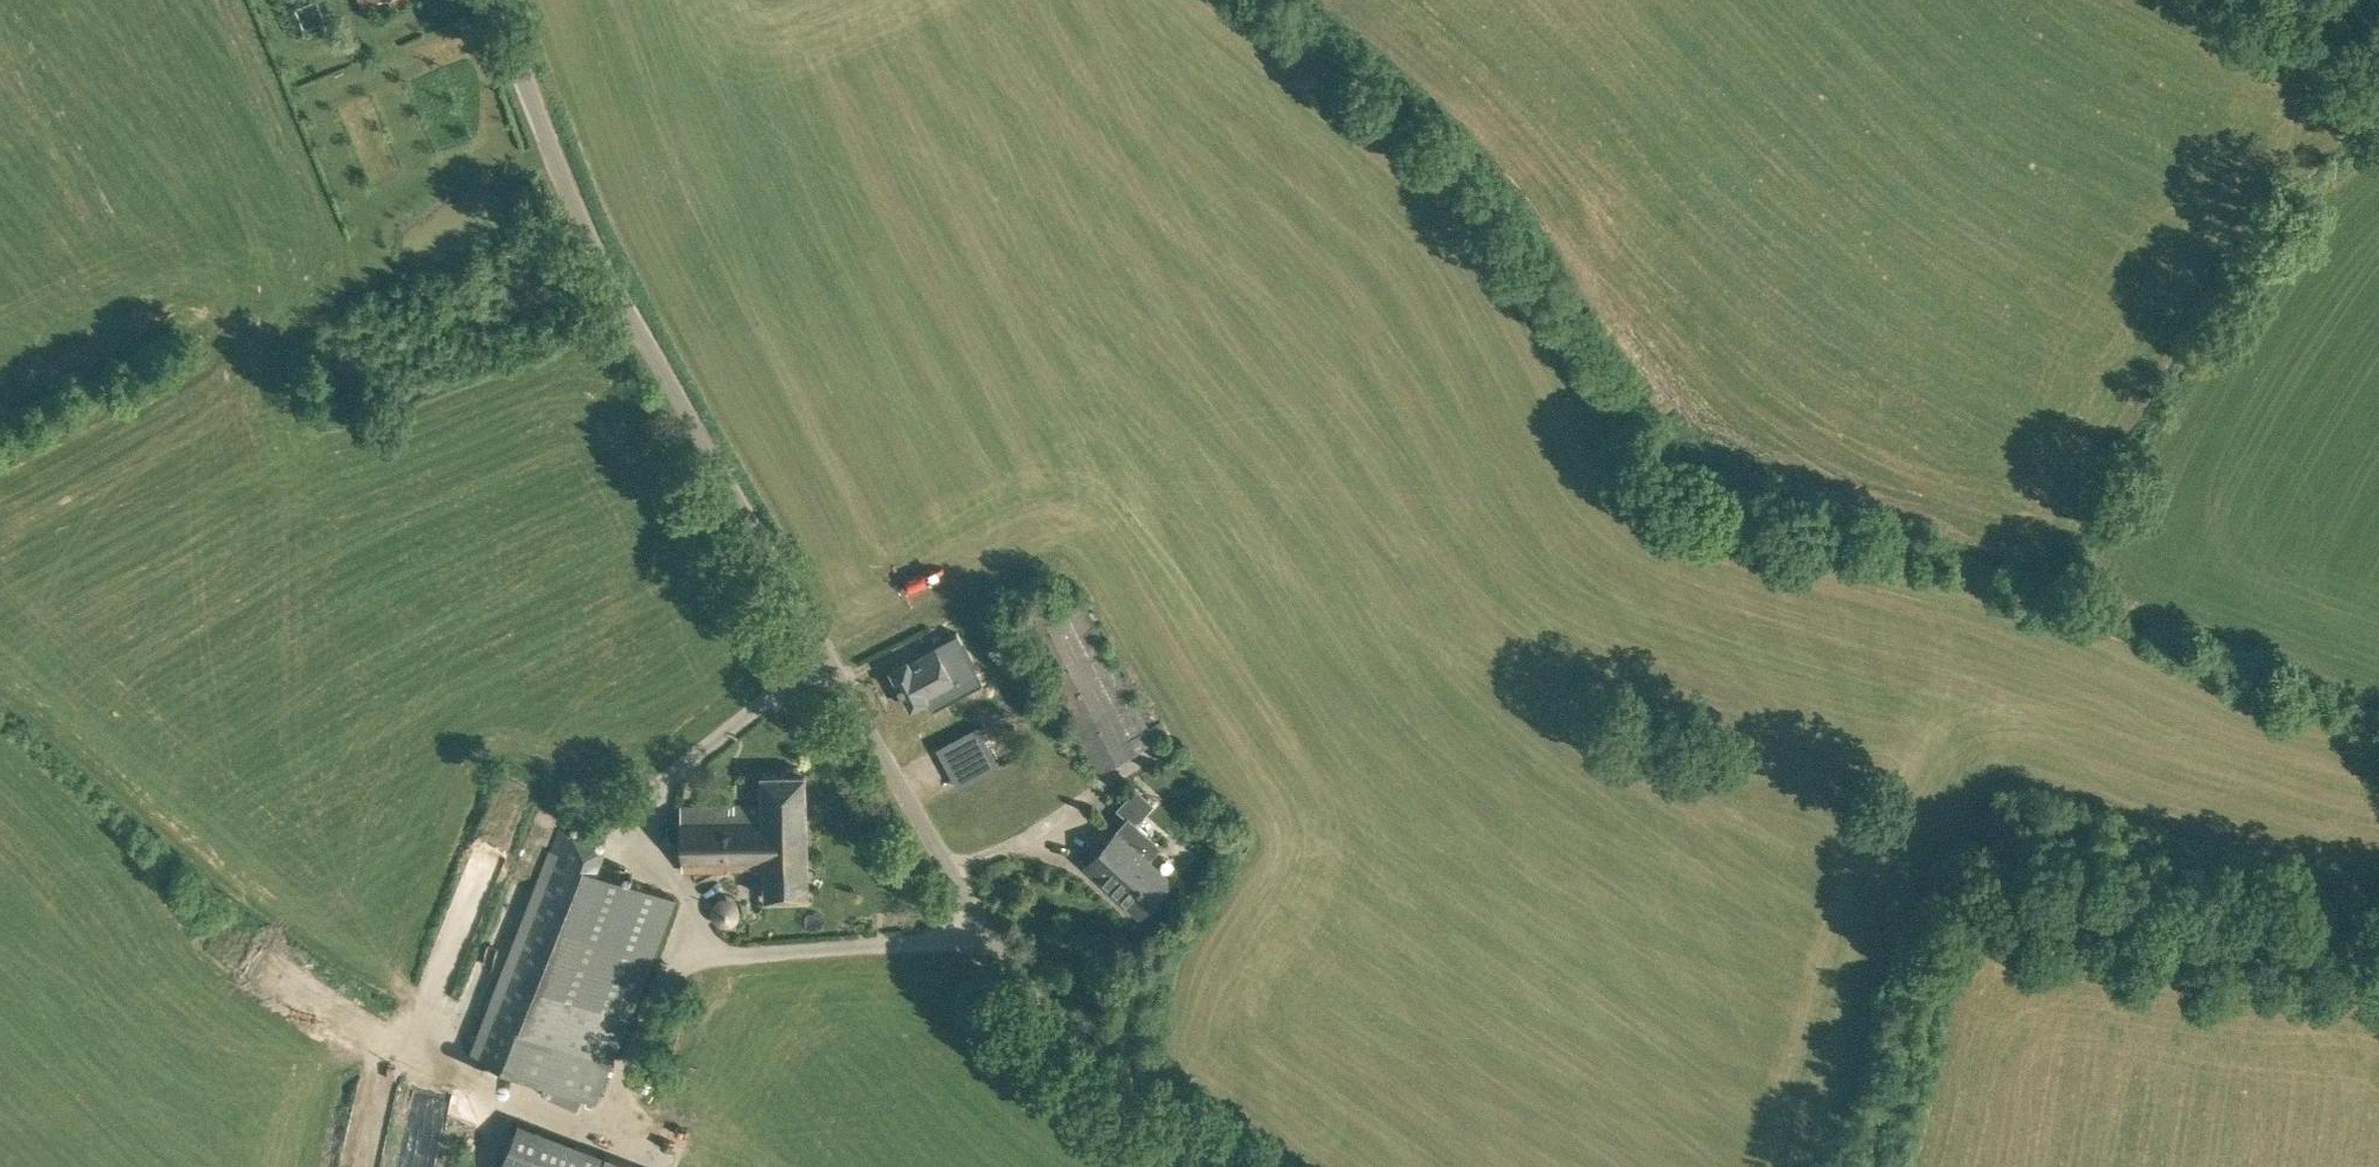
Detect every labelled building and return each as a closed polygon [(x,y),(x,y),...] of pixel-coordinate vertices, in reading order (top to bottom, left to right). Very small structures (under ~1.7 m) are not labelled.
[(1066,608),(1060,594),(1017,616),(1095,772),(1139,751),(1139,750),(1170,735),(1162,719),(1149,726),(1099,628),(1103,625),(1088,596),(1066,608)] [(946,664),(937,647),(909,661),(908,658),(890,668),(911,707),(929,697),(927,695),(955,681),(954,680),(976,669),(967,652),(946,664)] [(996,767),(977,732),(963,740),(981,775),(996,767)] [(803,771),(798,765),(788,765),(784,772),(762,773),(763,804),(681,806),(683,870),(765,869),(765,895),(767,896),(769,901),(781,900),(782,895),(808,894),(804,771),(803,771)] [(1144,794),(1135,786),(1115,807),(1128,819),(1091,860),(1106,873),(1101,878),(1117,892),(1121,888),(1143,908),(1169,879),(1148,859),(1160,845),(1137,823),(1157,801),(1147,792),(1144,794)] [(596,1100),(635,999),(676,896),(596,866),(604,845),(559,828),(525,917),(472,1052),(596,1100)] [(608,1154),(519,1120),(501,1166),(603,1166),(608,1154)] [(624,1159),(621,1166),(654,1166),(624,1159)]
